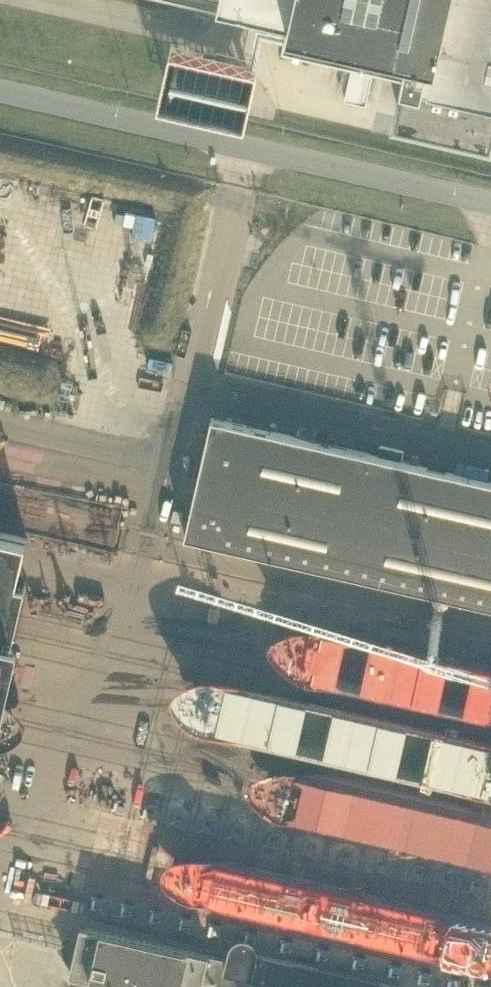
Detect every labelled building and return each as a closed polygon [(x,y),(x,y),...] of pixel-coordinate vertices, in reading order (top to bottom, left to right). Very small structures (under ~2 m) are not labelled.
[(291,7),(285,32),(410,61),(398,112),(490,133),(490,0),(260,0),(291,7)] [(254,101),(265,34),(230,28),(226,48),(234,50),(232,60),(211,57),(213,45),(218,46),(221,26),(181,20),(170,88),(254,101)] [(352,68),(345,97),(367,102),(373,73),(352,68)] [(185,536),(490,606),(490,481),(212,417),(185,536)] [(27,538),(0,532),(0,654),(27,538)] [(299,690),(290,740),(490,775),(490,723),(299,690)] [(69,975),(122,986),(402,986),(254,953),(253,954),(240,951),(238,962),(81,926),(76,944),(71,943),(64,948),(68,955),(74,956),(69,975)]
